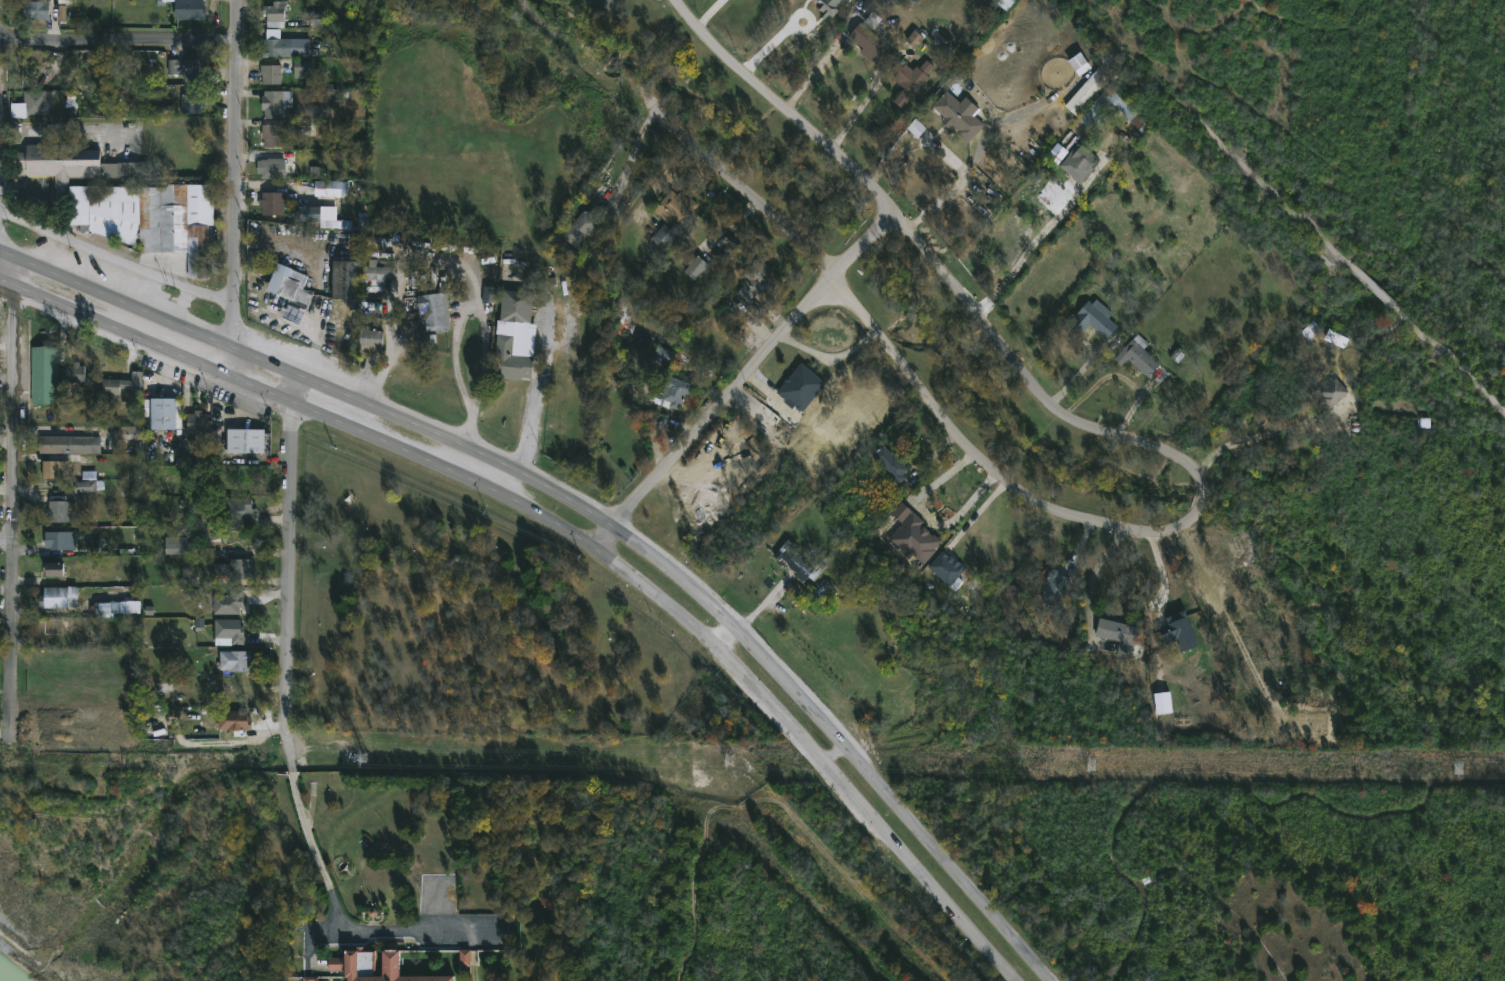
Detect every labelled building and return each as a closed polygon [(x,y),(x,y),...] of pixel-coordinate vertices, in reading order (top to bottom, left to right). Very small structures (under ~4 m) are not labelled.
[(37,1),(37,0),(61,0),(61,6),(67,6),(67,22),(59,22),(60,15),(48,15),(48,20),(30,20),(30,16),(24,15),(24,1),(37,1)] [(176,19),(176,0),(205,0),(205,19),(176,19)] [(1007,12),(1016,1),(1015,0),(1001,0),(997,4),(1007,12)] [(287,1),(287,10),(284,10),(284,28),(267,28),(267,17),(263,17),(263,6),(274,6),(274,1),(287,1)] [(887,44),(872,61),(861,53),(865,48),(851,36),(862,23),(887,44)] [(282,39),(282,58),(263,57),(264,48),(266,48),(266,44),(265,43),(265,39),(267,39),(267,29),(281,29),(282,39)] [(905,58),(916,68),(918,66),(921,68),(928,60),(938,69),(905,109),(895,101),(906,88),(895,79),(898,75),(892,70),(898,62),(900,63),(905,58)] [(313,77),(295,77),(295,59),(313,60),(313,77)] [(204,68),(204,81),(185,81),(185,75),(169,75),(169,60),(204,60),(204,68)] [(282,66),(282,69),(285,69),(284,73),(282,73),(282,85),(263,85),(263,75),(261,75),(261,65),(282,66)] [(201,114),(182,114),(183,95),(189,95),(189,88),(203,88),(203,108),(201,108),(201,114)] [(47,91),(47,101),(55,101),(55,115),(25,114),(25,91),(47,91)] [(284,105),(284,119),(265,119),(266,111),(263,111),(263,96),(265,96),(265,91),(291,91),(291,105),(284,105)] [(949,91),(960,101),(965,96),(983,113),(979,118),(986,125),(969,143),(958,133),(961,131),(935,106),(949,91)] [(1095,136),(1112,118),(1096,103),(1079,121),(1095,136)] [(1122,113),(1130,121),(1135,117),(1126,109),(1122,113)] [(285,134),(285,148),(265,148),(265,139),(262,139),(263,125),(285,125),(285,134)] [(59,146),(59,150),(78,150),(78,148),(82,148),(81,150),(101,150),(101,163),(152,162),(152,176),(120,176),(120,177),(102,177),(102,179),(70,179),(70,194),(56,194),(56,176),(27,176),(27,145),(59,145),(59,146)] [(1097,155),(1099,157),(1088,171),(1091,173),(1084,183),(1061,166),(1071,153),(1075,156),(1084,145),(1097,155)] [(284,153),(284,160),(286,160),(286,179),(262,179),(262,160),(268,160),(268,153),(284,153)] [(209,247),(209,277),(188,277),(187,252),(140,253),(139,186),(166,186),(166,183),(213,182),(214,224),(209,224),(209,247)] [(91,195),(91,213),(104,213),(105,230),(101,234),(90,230),(79,230),(79,224),(71,225),(70,186),(91,186),(91,195)] [(673,190),(679,196),(682,192),(691,200),(693,198),(700,205),(687,220),(691,223),(681,234),(655,211),(673,190)] [(286,193),(286,216),(263,215),(263,209),(260,208),(260,200),(263,200),(263,193),(286,193)] [(323,208),(323,226),(316,226),(316,222),(297,222),(297,212),(302,212),(302,208),(323,208)] [(587,210),(593,214),(593,216),(600,224),(597,227),(602,232),(586,248),(590,252),(585,257),(563,235),(587,210)] [(678,237),(670,246),(663,239),(655,249),(648,243),(665,224),(678,237)] [(745,247),(727,267),(713,254),(730,234),(745,247)] [(708,266),(697,258),(685,273),(695,282),(708,266)] [(758,258),(764,263),(765,261),(784,278),(768,296),(762,291),(750,304),(738,293),(750,278),(745,274),(758,258)] [(360,263),(358,311),(350,311),(350,301),(334,300),(335,262),(360,263)] [(304,290),(314,293),(307,310),(289,303),(291,300),(267,291),(279,263),(309,276),(304,290)] [(536,292),(533,322),(502,319),(505,289),(536,292)] [(450,311),(452,330),(437,332),(437,330),(428,331),(426,318),(419,318),(418,314),(421,313),(418,297),(447,293),(450,311)] [(1098,297),(1115,313),(1111,318),(1120,326),(1108,339),(1093,325),(1082,336),(1068,323),(1090,299),(1093,302),(1098,297)] [(364,316),(377,316),(378,302),(365,301),(364,316)] [(514,328),(514,333),(516,334),(514,348),(527,349),(527,355),(535,356),(533,378),(523,377),(523,380),(501,378),(501,376),(495,375),(499,332),(500,332),(500,327),(514,328)] [(385,332),(384,347),(361,345),(362,331),(385,332)] [(1154,356),(1162,363),(1150,377),(1129,359),(1123,365),(1116,359),(1139,333),(1150,344),(1146,349),(1154,356)] [(56,403),(32,403),(32,346),(57,347),(56,403)] [(679,353),(674,368),(653,360),(659,346),(679,353)] [(85,365),(84,390),(76,390),(76,381),(66,381),(66,365),(74,365),(74,362),(80,362),(80,365),(85,365)] [(814,371),(827,383),(803,411),(796,405),(793,408),(784,401),(786,399),(777,391),(787,380),(786,379),(790,375),(791,376),(803,362),(814,371)] [(143,379),(142,394),(125,392),(125,388),(122,388),(121,391),(120,391),(119,395),(102,394),(103,378),(132,380),(133,370),(143,371),(143,379)] [(693,385),(690,394),(688,393),(683,407),(680,406),(679,409),(671,406),(672,402),(663,398),(665,392),(662,391),(668,374),(694,384),(693,385)] [(1350,392),(1333,408),(1324,398),(1326,396),(1322,391),(1338,376),(1351,391),(1350,392)] [(177,398),(177,400),(182,400),(181,429),(152,428),(153,416),(144,415),(145,398),(177,398)] [(202,410),(202,413),(207,413),(207,420),(213,421),(213,432),(207,439),(188,439),(188,413),(195,413),(195,410),(202,410)] [(266,452),(228,452),(228,428),(266,429),(266,452)] [(100,453),(38,453),(38,436),(100,436),(100,453)] [(886,444),(895,454),(897,452),(911,468),(905,474),(909,478),(901,484),(875,454),(886,444)] [(69,478),(42,478),(42,460),(69,461),(69,478)] [(75,493),(74,493),(73,481),(104,480),(104,486),(96,487),(96,492),(75,493)] [(66,495),(66,501),(75,501),(75,523),(48,523),(48,514),(46,514),(46,509),(49,509),(49,495),(66,495)] [(250,510),(250,513),(257,513),(257,523),(225,523),(225,498),(252,497),(252,510),(250,510)] [(197,525),(196,542),(198,542),(198,554),(167,554),(167,539),(161,539),(161,532),(167,532),(167,530),(175,530),(175,528),(178,528),(178,530),(183,530),(184,528),(191,528),(191,525),(197,525)] [(76,539),(76,550),(53,550),(53,547),(44,547),(44,532),(76,532),(76,539)] [(789,539),(802,548),(799,551),(804,556),(802,558),(816,570),(805,583),(796,575),(797,574),(787,565),(784,569),(778,563),(780,560),(775,556),(789,539)] [(947,555),(952,555),(954,557),(955,562),(959,565),(962,564),(965,566),(965,571),(951,587),(928,567),(942,550),(947,555)] [(251,559),(251,569),(249,569),(249,578),(233,578),(233,567),(230,567),(230,559),(251,559)] [(1072,577),(1063,605),(1043,598),(1052,572),(1056,569),(1060,570),(1062,574),(1072,577)] [(63,578),(63,570),(43,570),(43,578),(63,578)] [(215,586),(192,586),(192,571),(215,571),(215,586)] [(39,606),(38,606),(38,595),(44,595),(44,587),(77,586),(77,606),(39,606)] [(240,614),(214,614),(215,595),(231,595),(231,588),(244,589),(244,607),(240,607),(240,614)] [(109,599),(109,614),(89,614),(82,612),(82,599),(109,599)] [(74,635),(35,635),(35,619),(74,618),(74,635)] [(1142,645),(1139,661),(1118,656),(1121,641),(1098,636),(1102,618),(1141,627),(1137,644),(1142,645)] [(242,619),(242,626),(245,626),(246,645),(232,645),(232,639),(216,638),(216,619),(242,619)] [(250,670),(250,672),(232,672),(232,669),(221,669),(221,651),(253,651),(253,662),(250,662),(250,670)] [(253,722),(253,730),(219,729),(219,711),(249,711),(249,719),(253,719),(253,722)] [(457,977),(457,980),(350,980),(350,978),(347,978),(347,971),(329,971),(330,958),(348,958),(348,951),(359,951),(359,948),(365,947),(365,951),(377,951),(377,978),(385,978),(385,951),(402,951),(402,978),(457,977)]
